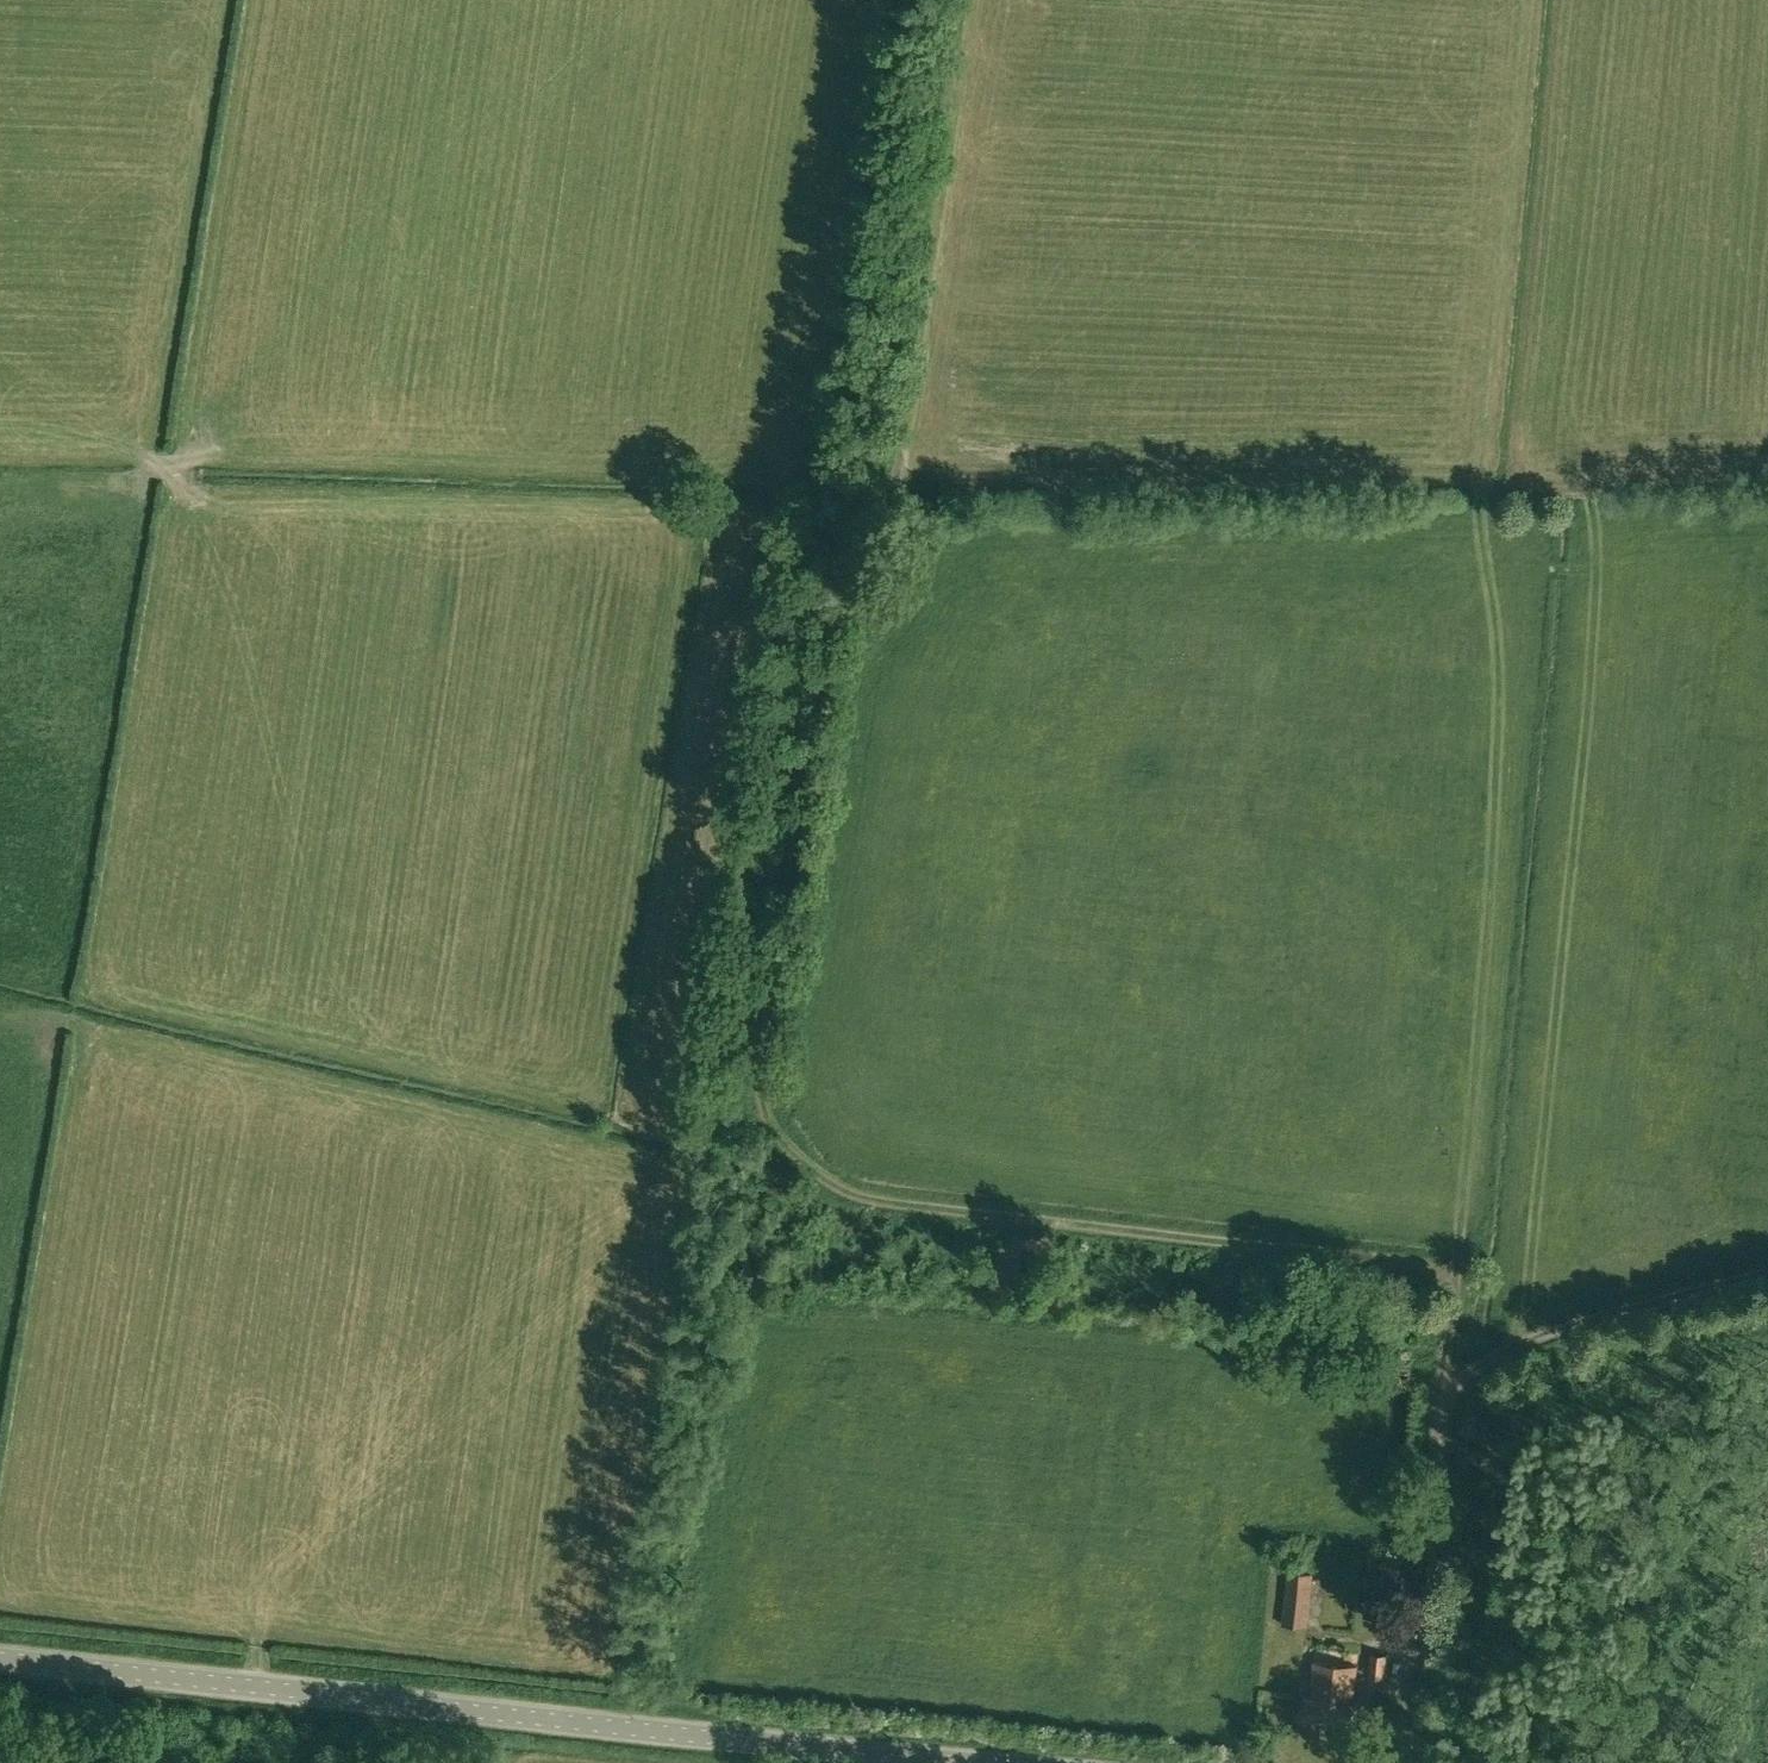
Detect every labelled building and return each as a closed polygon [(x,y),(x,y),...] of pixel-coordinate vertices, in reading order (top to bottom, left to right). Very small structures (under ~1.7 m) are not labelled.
[(1282,1623),(1309,1626),(1314,1575),(1286,1573),(1282,1623)] [(1368,1675),(1386,1677),(1388,1655),(1370,1653),(1368,1675)] [(1303,1717),(1357,1722),(1359,1701),(1354,1701),(1357,1665),(1315,1661),(1311,1697),(1305,1696),(1303,1717)]
